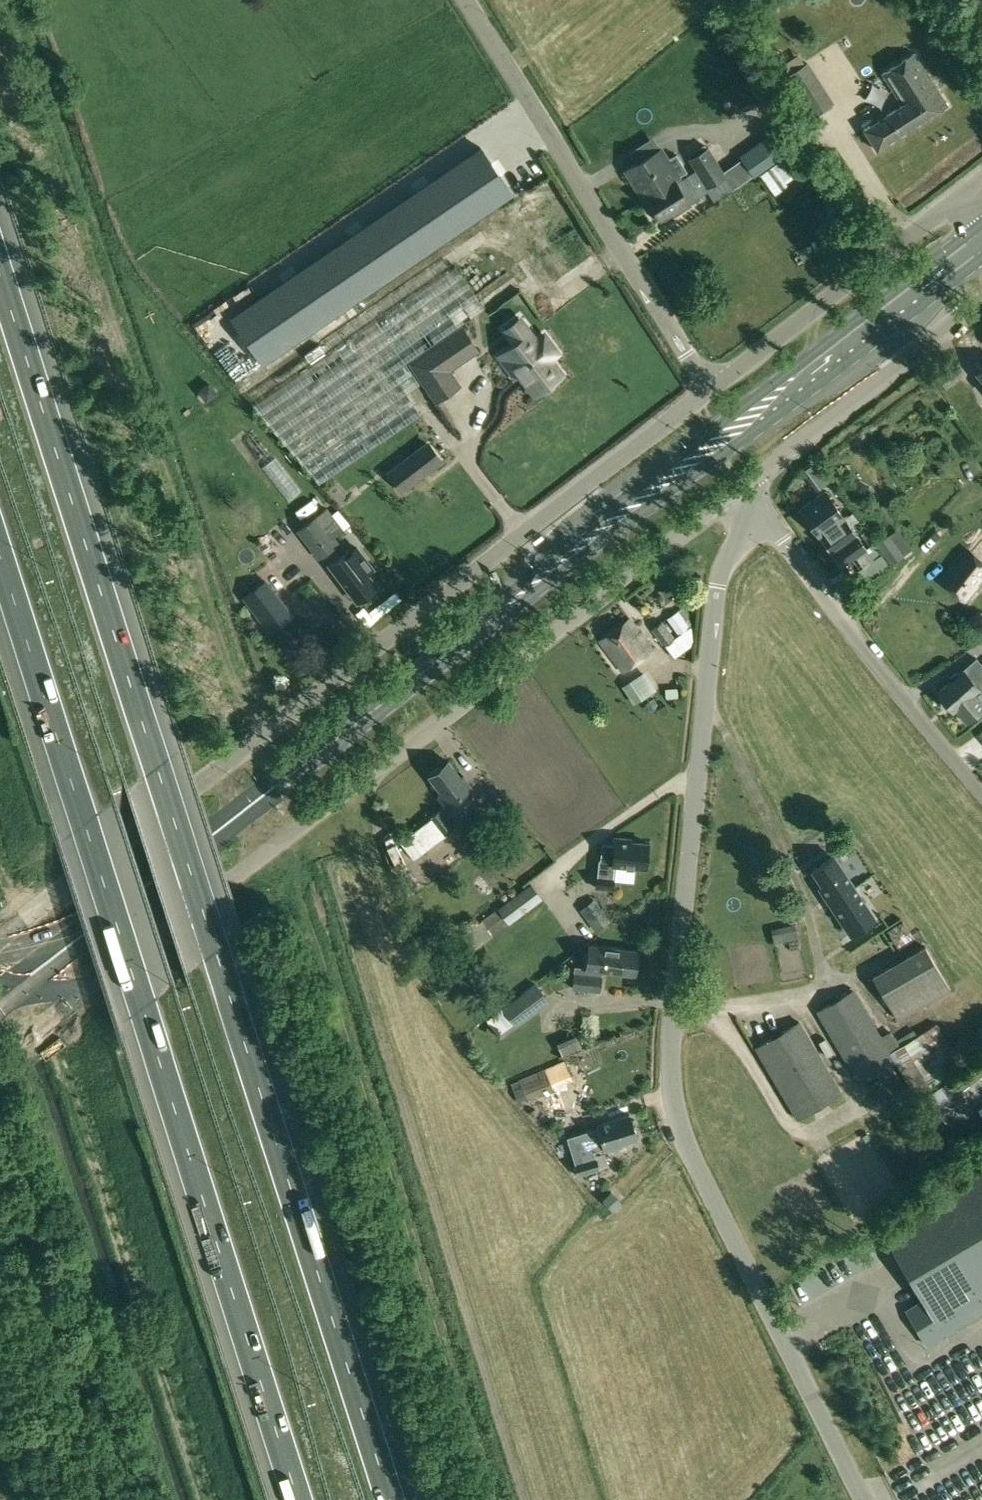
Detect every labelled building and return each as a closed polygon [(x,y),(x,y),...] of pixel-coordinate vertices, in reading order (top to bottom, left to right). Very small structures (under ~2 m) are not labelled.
[(866,128),(880,149),(950,104),(916,52),(885,72),(905,103),(866,128)] [(810,62),(789,76),(814,116),(836,102),(810,62)] [(741,158),(753,175),(784,154),(771,136),(741,158)] [(708,146),(689,158),(715,199),(734,188),(708,146)] [(481,147),(231,317),(263,364),(513,194),(481,147)] [(651,193),(674,179),(675,181),(686,175),(689,173),(677,153),(669,159),(662,147),(652,153),(630,167),(647,195),(651,193)] [(760,174),(774,194),(786,186),(783,182),(797,172),(785,156),(760,174)] [(699,196),(686,175),(675,181),(674,179),(651,193),(665,214),(671,210),(673,213),(689,203),(699,196)] [(253,404),(320,483),(420,415),(405,393),(391,372),(404,363),(483,308),(454,266),(253,404)] [(462,328),(410,363),(436,401),(459,385),(449,370),(477,351),(462,328)] [(530,333),(517,343),(516,343),(499,357),(515,378),(520,374),(535,395),(561,375),(549,358),(557,352),(544,335),(536,341),(530,333)] [(428,444),(389,473),(402,490),(441,460),(428,444)] [(842,566),(867,548),(825,491),(801,509),(842,566)] [(324,556),(339,544),(334,537),(344,529),(327,507),(297,530),(320,559),(324,556)] [(331,564),(358,600),(360,598),(362,600),(371,593),(370,591),(377,586),(368,573),(374,568),(358,547),(352,552),(350,550),(331,564)] [(940,581),(967,602),(981,583),(981,560),(967,548),(940,581)] [(265,581),(244,597),(271,632),(292,616),(265,581)] [(662,620),(651,628),(673,656),(691,644),(693,638),(691,625),(691,624),(688,617),(682,609),(667,618),(679,634),(674,637),(662,620)] [(631,619),(599,640),(622,671),(654,651),(631,619)] [(981,686),(981,666),(976,659),(959,674),(956,673),(949,679),(949,682),(936,694),(953,712),(954,711),(965,724),(981,710),(981,704),(973,694),(981,686)] [(637,677),(622,686),(634,704),(648,694),(637,677)] [(438,794),(446,804),(447,805),(441,809),(440,808),(430,817),(443,833),(453,825),(448,817),(455,812),(456,813),(471,801),(463,791),(471,785),(463,775),(460,777),(448,761),(439,768),(437,766),(429,772),(430,775),(428,776),(440,792),(438,794)] [(479,814),(499,838),(512,827),(493,803),(479,814)] [(429,818),(413,831),(399,842),(414,861),(444,836),(429,818)] [(603,847),(602,863),(601,863),(599,874),(598,874),(596,888),(611,890),(612,876),(613,876),(614,866),(646,868),(648,844),(630,842),(630,840),(616,839),(615,847),(603,847)] [(829,897),(833,901),(853,888),(850,883),(851,882),(834,856),(812,870),(821,884),(818,886),(827,899),(829,897)] [(530,884),(481,921),(493,935),(542,899),(530,884)] [(853,888),(833,901),(830,903),(850,934),(875,918),(854,887),(853,888)] [(417,891),(406,899),(412,908),(424,901),(417,891)] [(612,919),(603,907),(588,918),(596,930),(612,919)] [(588,944),(585,969),(573,968),(570,987),(598,990),(601,971),(634,974),(637,949),(605,946),(588,944)] [(933,1000),(936,998),(951,989),(925,945),(907,956),(933,1000)] [(438,957),(426,965),(432,977),(444,969),(438,957)] [(889,966),(872,976),(898,1020),(916,1010),(889,966)] [(536,985),(503,1010),(517,1029),(550,1003),(536,985)] [(895,1061),(890,1052),(853,990),(817,1011),(859,1082),(894,1062),(895,1061)] [(799,1022),(755,1048),(798,1118),(842,1092),(799,1022)] [(937,1023),(890,1052),(895,1061),(894,1062),(915,1096),(962,1064),(937,1023)] [(981,1090),(981,1055),(930,1093),(945,1116),(981,1090)] [(564,1060),(518,1079),(526,1099),(573,1080),(564,1060)] [(601,1149),(602,1149),(607,1148),(608,1151),(622,1147),(621,1143),(637,1139),(629,1115),(598,1124),(599,1127),(567,1137),(575,1162),(579,1176),(599,1170),(594,1151),(601,1149)] [(561,1154),(565,1165),(574,1162),(575,1162),(573,1156),(572,1150),(561,1154)] [(883,1231),(924,1300),(906,1310),(927,1345),(981,1312),(981,1293),(980,1290),(981,1289),(981,1173),(883,1231)] [(611,1190),(602,1199),(613,1211),(622,1202),(611,1190)]
